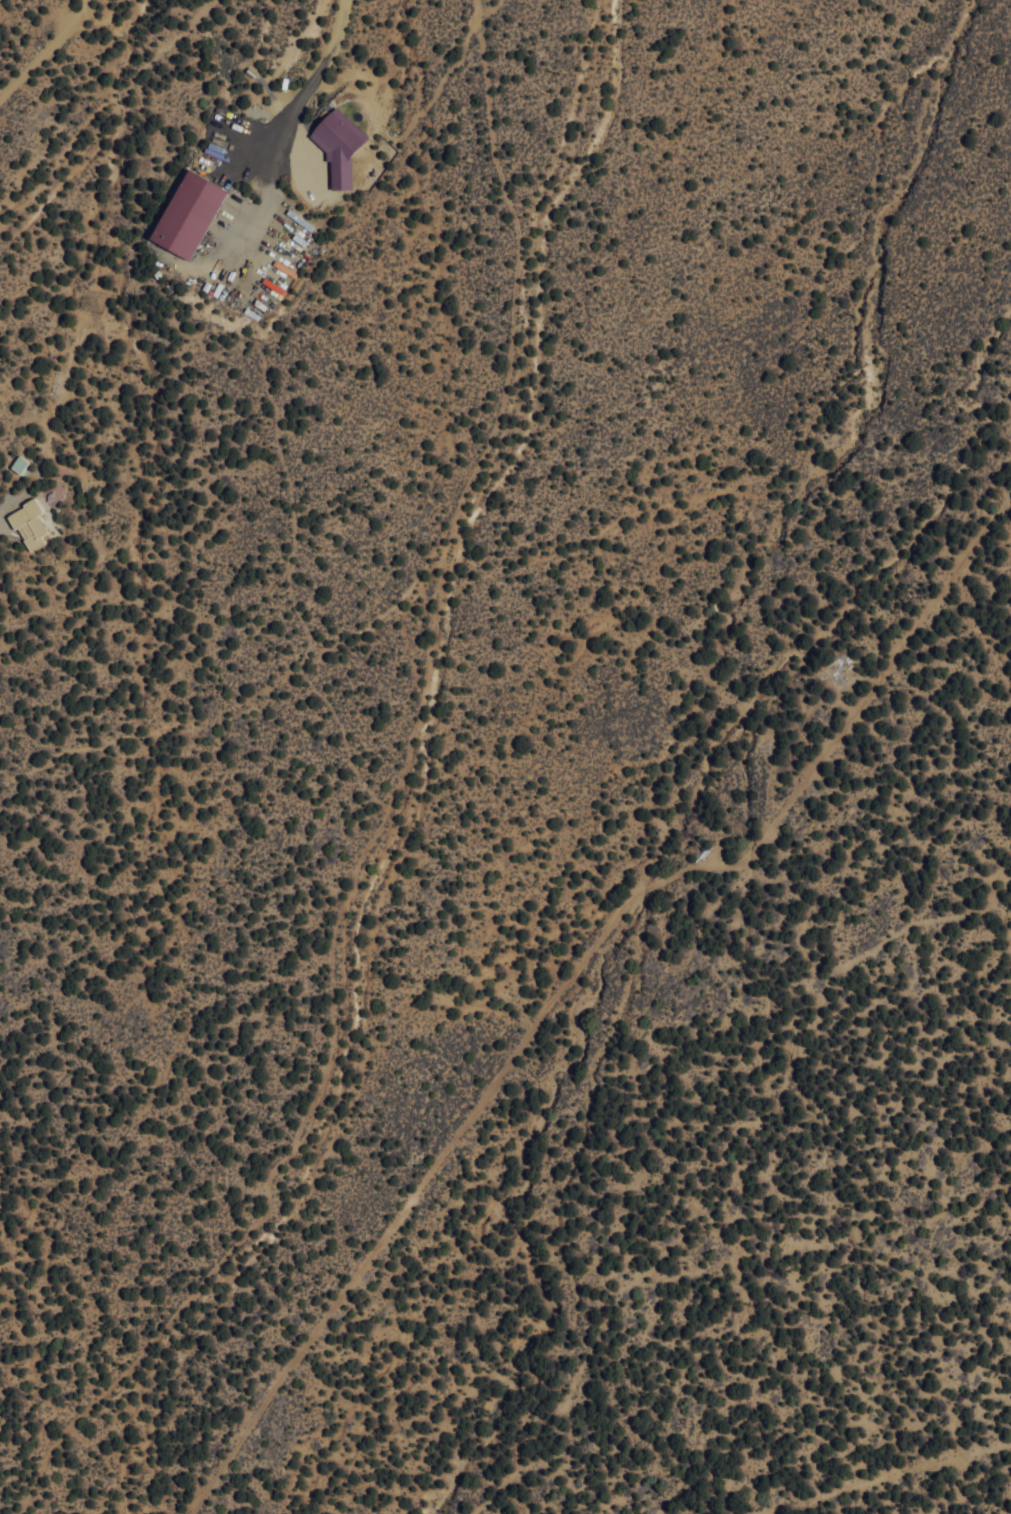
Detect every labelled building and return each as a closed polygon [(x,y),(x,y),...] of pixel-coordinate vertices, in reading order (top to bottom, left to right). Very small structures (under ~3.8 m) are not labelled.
[(330,189),(352,189),(351,154),(367,136),(334,105),(307,134),(325,152),(325,158),(329,162),(330,189)] [(193,258),(154,237),(193,166),(231,188),(193,258)] [(22,473),(29,460),(16,454),(10,468),(22,473)] [(37,513),(41,511),(34,498),(7,512),(27,551),(50,539),(37,513)]
